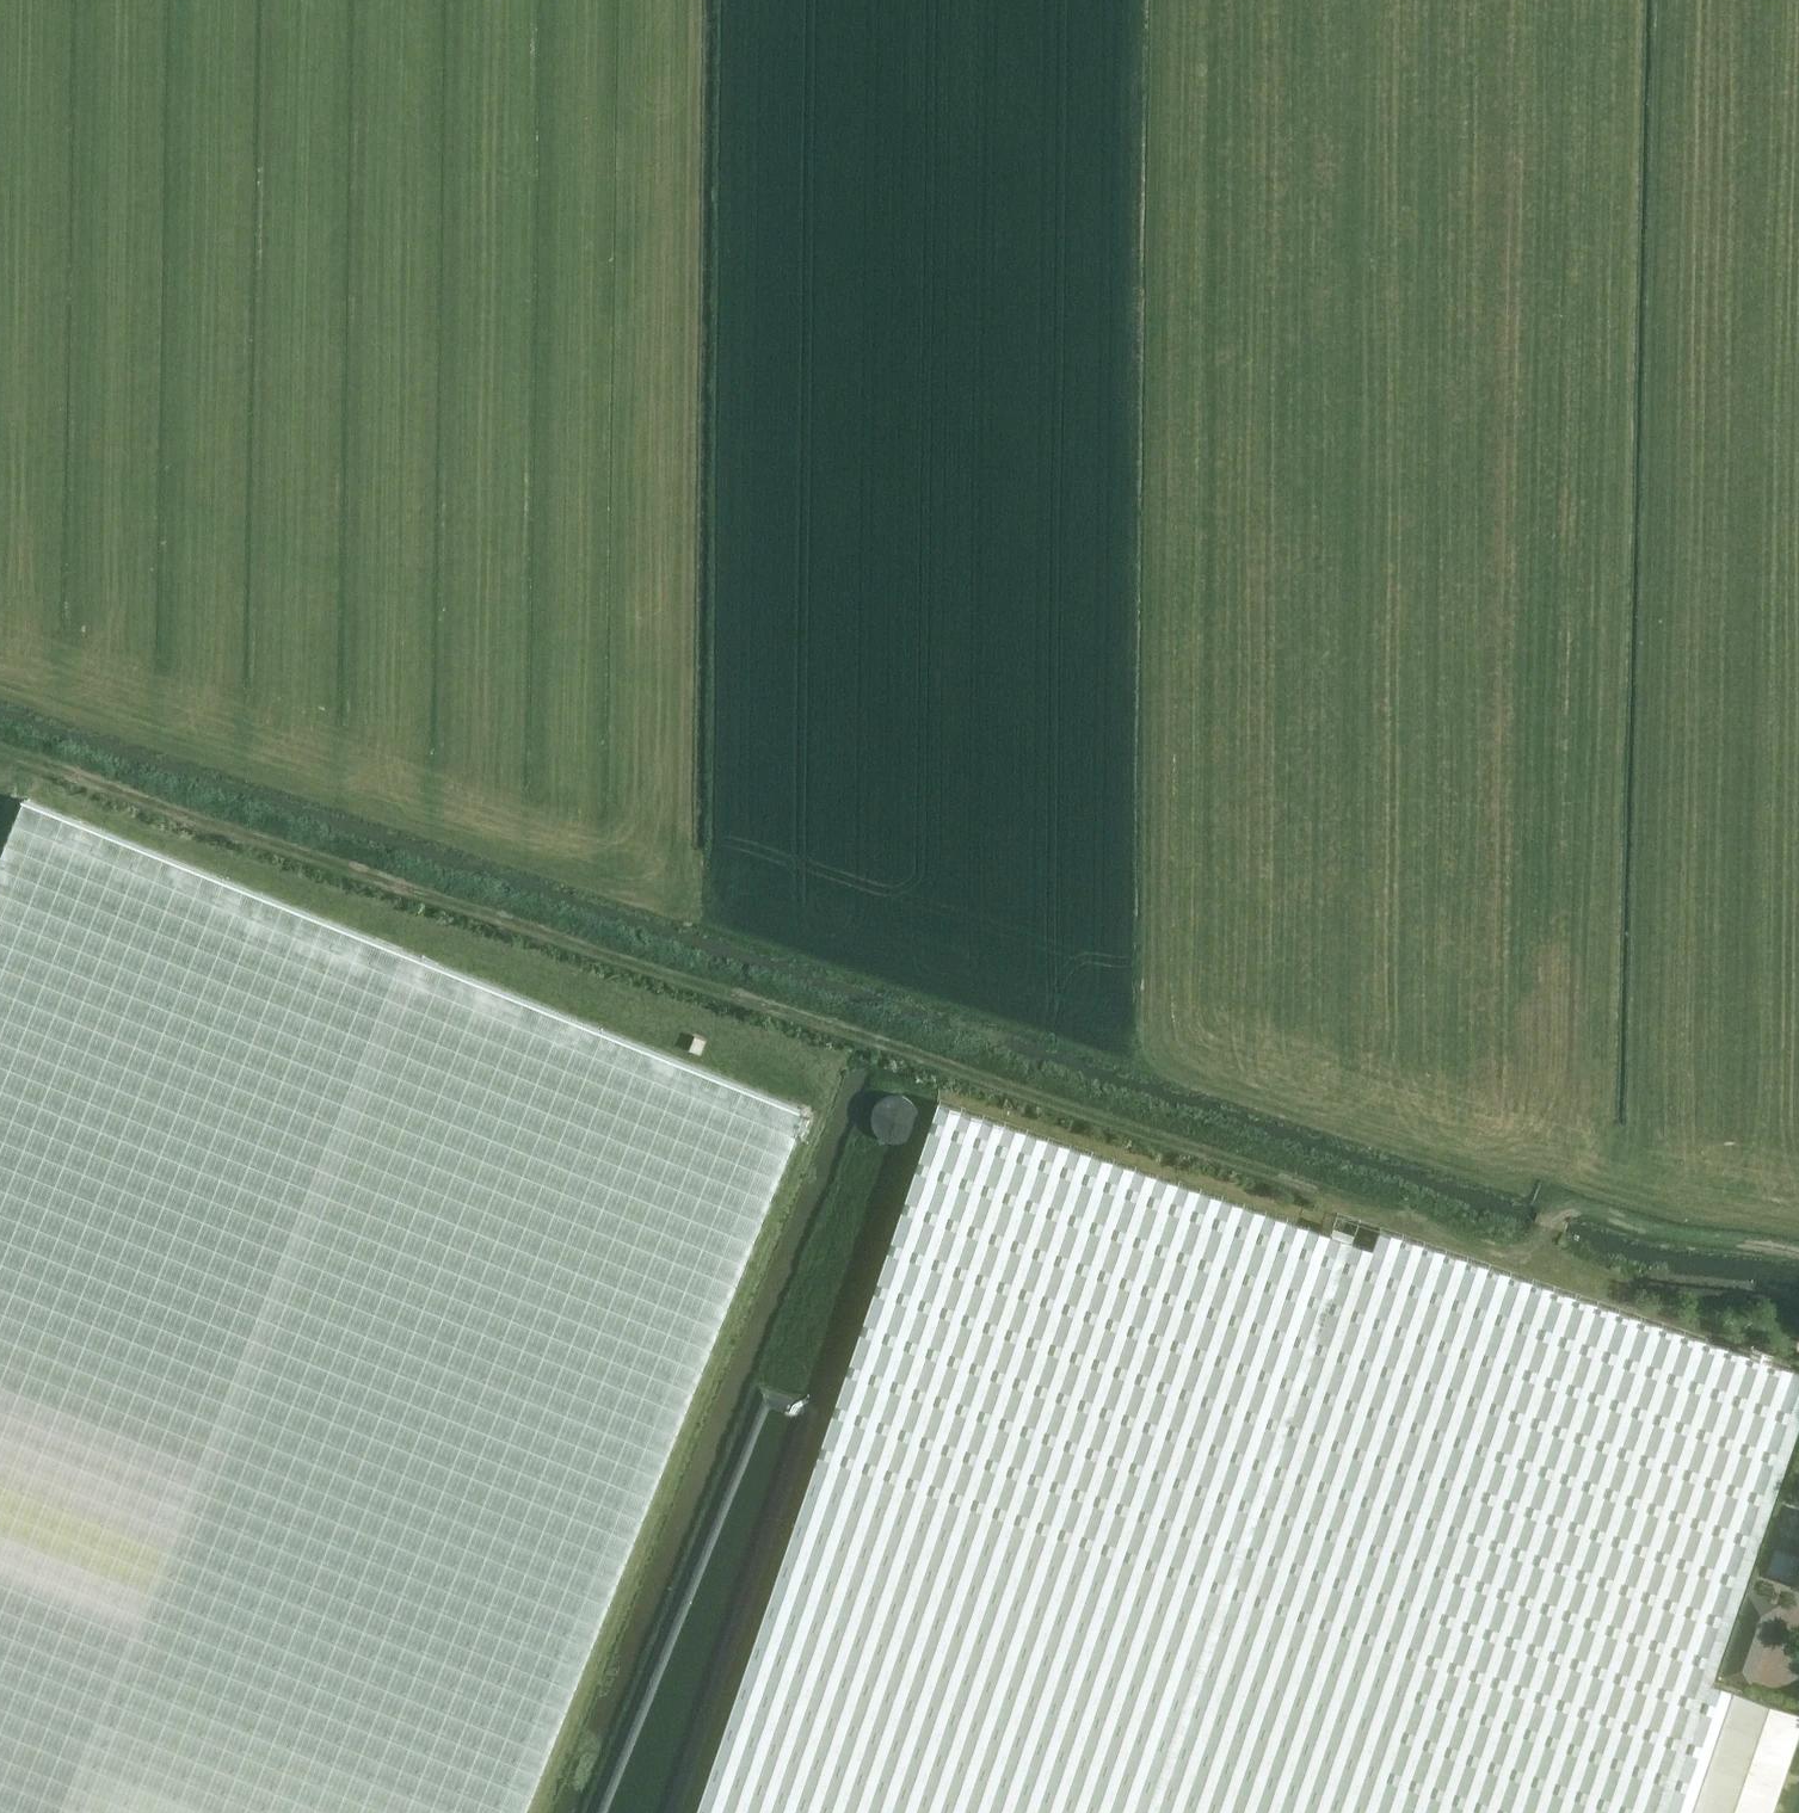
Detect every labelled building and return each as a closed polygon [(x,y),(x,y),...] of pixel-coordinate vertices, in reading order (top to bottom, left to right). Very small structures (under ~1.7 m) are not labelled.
[(749,1260),(809,1110),(27,798),(0,866),(0,1812),(529,1812),(749,1260)] [(883,1095),(878,1136),(917,1140),(921,1099),(883,1095)] [(1798,1742),(1798,1707),(1735,1686),(1740,1671),(1721,1665),(1798,1436),(1798,1366),(1383,1224),(1376,1245),(942,1096),(697,1812),(1775,1812),(1798,1742)] [(1776,1550),(1768,1572),(1793,1580),(1792,1583),(1795,1584),(1795,1583),(1798,1585),(1798,1558),(1776,1550)] [(1731,1635),(1764,1646),(1773,1618),(1741,1607),(1731,1635)]
